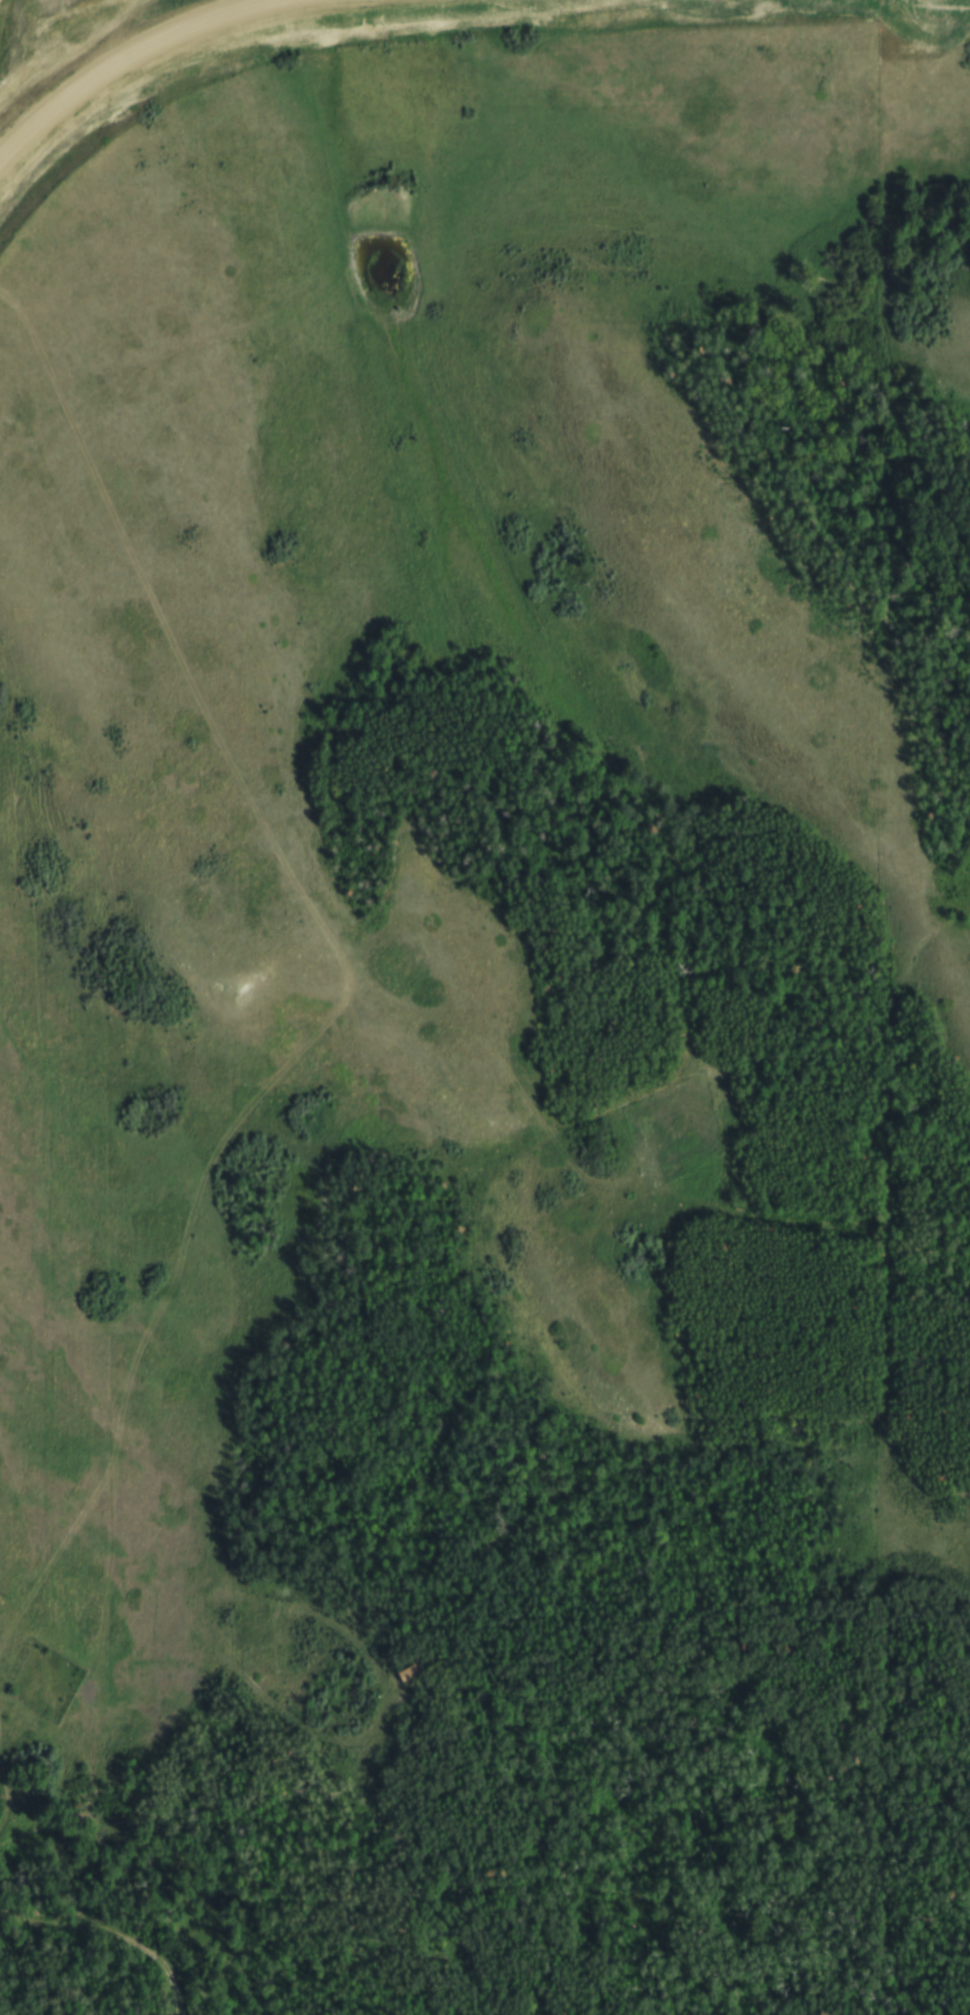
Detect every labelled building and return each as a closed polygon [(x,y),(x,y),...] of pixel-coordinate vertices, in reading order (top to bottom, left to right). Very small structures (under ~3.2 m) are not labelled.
[(419,1675),(413,1662),(395,1671),(401,1684),(419,1675)]
